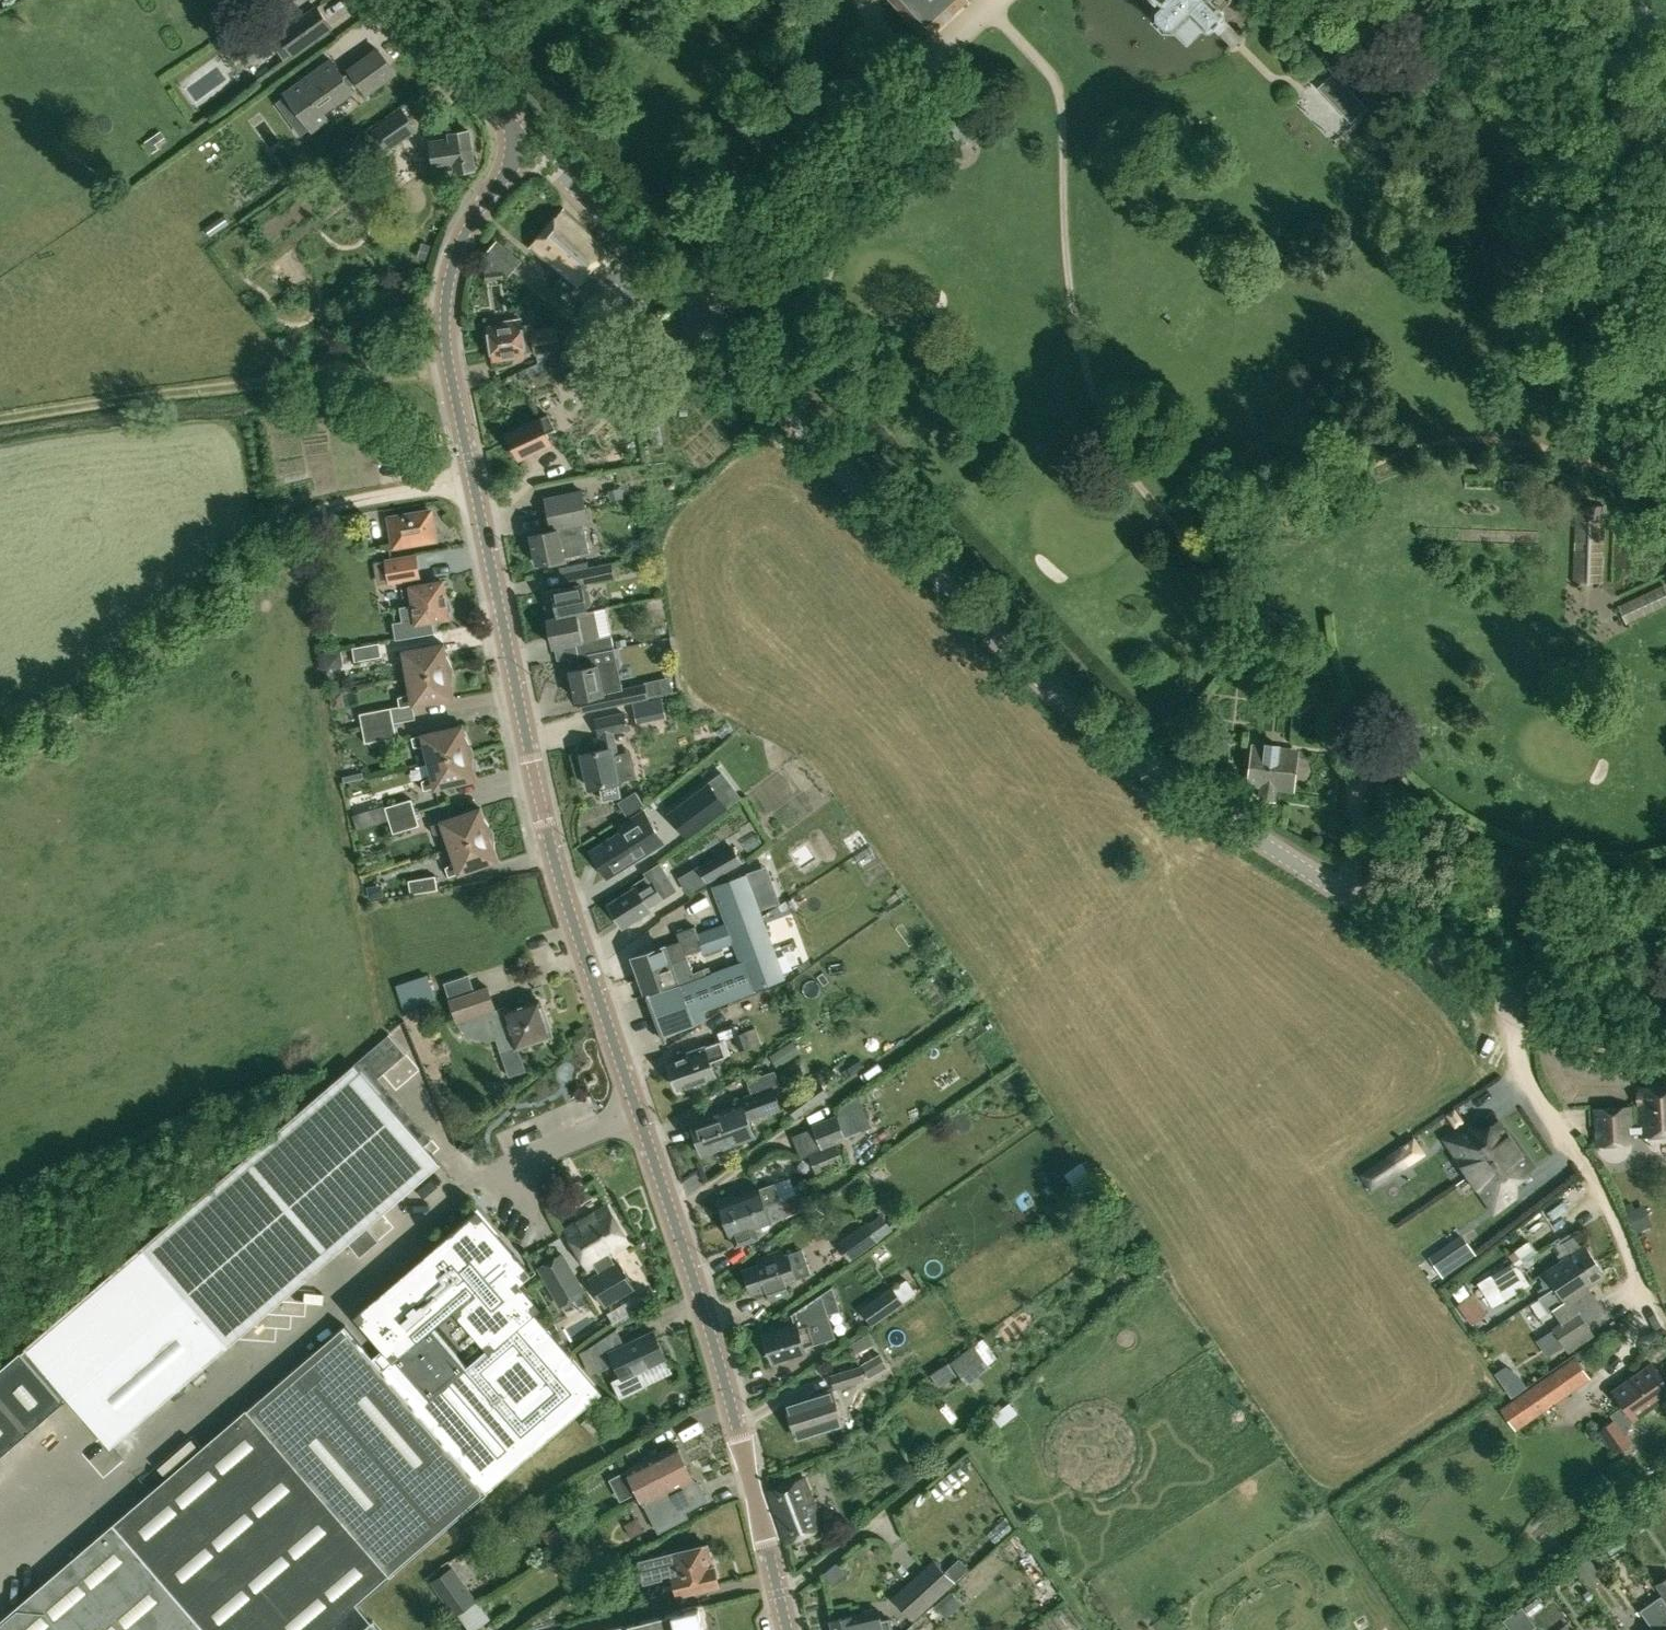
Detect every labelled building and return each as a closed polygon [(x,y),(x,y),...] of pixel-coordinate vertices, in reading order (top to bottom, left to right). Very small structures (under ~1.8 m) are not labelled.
[(926,35),(965,0),(895,0),(926,35)] [(1206,29),(1208,30),(1211,29),(1212,28),(1222,18),(1223,17),(1224,15),(1224,11),(1223,10),(1232,0),(1155,0),(1158,3),(1153,8),(1152,19),(1164,30),(1174,30),(1177,27),(1188,38),(1203,25),(1206,29)] [(318,6),(271,41),(285,61),(332,26),(318,6)] [(1391,21),(1382,27),(1390,37),(1398,31),(1391,21)] [(285,94),(311,129),(328,118),(327,117),(330,114),(325,109),(353,89),(351,86),(357,81),(366,93),(394,72),(378,50),(349,70),(350,71),(343,76),(332,60),(285,94)] [(1319,74),(1327,82),(1333,88),(1341,80),(1327,66),(1319,74)] [(1359,99),(1351,107),(1356,113),(1364,121),(1373,114),(1359,99)] [(400,108),(371,129),(387,151),(416,130),(400,108)] [(934,142),(941,150),(950,159),(971,139),(956,122),(934,142)] [(434,170),(455,167),(455,171),(475,168),(470,130),(449,133),(450,137),(430,140),(434,170)] [(158,149),(154,144),(164,137),(161,132),(150,138),(145,142),(152,153),(158,149)] [(935,156),(941,150),(934,142),(933,141),(927,147),(935,156)] [(287,166),(303,187),(312,180),(296,160),(287,166)] [(579,238),(586,229),(565,210),(532,248),(563,276),(579,256),(580,256),(574,251),(583,242),(579,238)] [(229,223),(223,215),(205,228),(211,236),(229,223)] [(608,248),(586,229),(579,238),(583,242),(574,251),(580,256),(579,256),(563,276),(576,286),(608,248)] [(510,275),(522,262),(497,240),(485,255),(486,255),(505,270),(510,275)] [(483,256),(485,273),(505,270),(486,255),(483,256)] [(579,308),(600,327),(601,329),(621,305),(598,286),(579,308)] [(502,325),(490,327),(495,359),(526,355),(525,347),(537,345),(539,359),(548,358),(547,350),(559,349),(573,341),(561,328),(556,329),(535,332),(534,323),(521,325),(521,320),(502,323),(502,325)] [(680,358),(671,347),(664,354),(674,365),(680,358)] [(520,459),(552,443),(547,434),(556,429),(550,414),(540,419),(539,418),(508,434),(520,459)] [(611,499),(624,496),(622,486),(609,488),(611,499)] [(590,524),(583,490),(544,498),(551,532),(532,536),(539,569),(566,564),(565,561),(590,556),(583,526),(590,524)] [(1605,506),(1576,505),(1574,582),(1603,583),(1605,506)] [(389,517),(394,546),(436,539),(432,510),(389,517)] [(386,560),(389,582),(389,584),(421,579),(417,553),(385,559),(386,560)] [(581,583),(613,577),(611,563),(573,571),(576,584),(581,583)] [(413,603),(400,606),(402,621),(394,622),(397,638),(435,632),(433,620),(450,617),(444,580),(410,586),(413,603)] [(581,583),(576,584),(543,591),(548,619),(576,613),(576,614),(587,612),(586,607),(589,607),(591,603),(589,590),(585,587),(582,588),(581,583)] [(1665,607),(1665,588),(1664,584),(1619,606),(1627,625),(1665,607)] [(576,613),(548,619),(554,647),(577,642),(579,656),(603,651),(614,649),(611,635),(600,637),(594,610),(587,612),(576,614),(576,613)] [(1643,639),(1665,630),(1665,615),(1638,626),(1643,639)] [(380,642),(353,647),(355,660),(382,656),(380,642)] [(405,651),(410,678),(455,670),(448,655),(445,644),(405,651)] [(615,649),(614,649),(603,651),(579,656),(582,669),(572,671),(578,699),(580,698),(598,695),(601,708),(648,698),(645,685),(623,690),(618,661),(615,649)] [(453,687),(455,670),(410,678),(412,691),(399,697),(400,706),(401,708),(415,705),(455,698),(453,687)] [(343,694),(330,696),(332,711),(345,709),(343,694)] [(646,702),(633,705),(636,722),(649,719),(646,702)] [(363,730),(394,723),(392,707),(360,713),(363,730)] [(599,737),(602,750),(611,748),(612,754),(618,753),(615,733),(629,730),(625,712),(595,719),(598,737),(599,737)] [(394,723),(363,730),(365,743),(397,737),(394,723)] [(430,761),(475,751),(467,736),(464,725),(424,734),(412,737),(414,747),(427,747),(430,761)] [(1280,746),(1266,744),(1266,747),(1254,745),(1250,785),(1261,786),(1260,798),(1275,800),(1276,788),(1287,790),(1291,749),(1280,748),(1280,746)] [(611,748),(602,750),(584,754),(591,788),(600,786),(603,800),(621,796),(618,782),(612,754),(611,748)] [(474,768),(475,751),(430,761),(433,773),(422,780),(424,791),(437,788),(477,779),(474,768)] [(688,839),(727,810),(709,786),(708,787),(709,788),(672,816),(671,814),(670,815),(688,839)] [(386,807),(389,819),(391,819),(416,812),(412,799),(386,807)] [(379,824),(390,821),(389,819),(386,807),(385,805),(374,809),(379,824)] [(452,847),(496,832),(486,818),(482,807),(443,821),(432,825),(435,835),(448,834),(452,847)] [(591,851),(607,877),(639,858),(638,857),(663,842),(644,811),(618,827),(622,832),(591,851)] [(391,819),(389,819),(390,821),(394,833),(420,825),(416,812),(391,819)] [(496,832),(452,847),(457,859),(447,867),(450,877),(461,873),(500,859),(497,849),(496,832)] [(708,884),(743,864),(734,846),(698,866),(708,884)] [(660,865),(645,874),(647,876),(633,885),(634,887),(610,903),(611,905),(610,908),(617,918),(619,918),(624,927),(650,911),(649,909),(664,899),(677,891),(660,865)] [(688,954),(702,949),(701,945),(730,934),(731,934),(729,927),(763,915),(748,874),(713,886),(726,923),(698,933),(696,927),(678,933),(680,941),(665,947),(665,946),(634,957),(636,961),(633,962),(637,972),(640,971),(641,974),(689,957),(688,954)] [(411,894),(439,889),(436,876),(409,880),(411,894)] [(382,884),(368,886),(370,898),(384,896),(382,884)] [(701,945),(702,949),(704,954),(734,944),(730,934),(701,945)] [(681,985),(707,975),(705,968),(694,972),(689,957),(641,974),(642,977),(639,978),(643,988),(645,987),(647,991),(648,991),(650,996),(681,985)] [(681,985),(650,996),(648,997),(664,1042),(666,1041),(664,1035),(694,1025),(694,1024),(706,1019),(704,1011),(732,1000),(720,969),(707,975),(681,985)] [(492,1040),(496,1039),(512,1033),(516,1046),(553,1033),(541,999),(505,1012),(503,1007),(497,1009),(488,985),(475,990),(450,998),(458,1022),(461,1028),(466,1033),(469,1035),(475,1038),(478,1039),(481,1040),(485,1040),(488,1040),(492,1040)] [(747,1031),(752,1046),(761,1043),(755,1028),(747,1031)] [(752,1046),(747,1031),(735,1035),(740,1050),(752,1046)] [(365,1055),(382,1075),(406,1053),(389,1034),(365,1055)] [(715,1076),(710,1062),(725,1056),(721,1041),(705,1047),(704,1046),(687,1052),(689,1057),(670,1063),(679,1089),(715,1076)] [(793,1041),(769,1056),(777,1068),(800,1052),(793,1041)] [(424,1146),(354,1064),(143,1246),(24,1347),(19,1351),(56,1391),(60,1388),(111,1447),(234,1342),(348,1243),(360,1257),(379,1240),(367,1226),(440,1164),(424,1146)] [(692,1121),(698,1138),(748,1120),(749,1121),(783,1109),(774,1085),(778,1084),(774,1071),(747,1081),(752,1093),(739,1098),(739,1103),(726,1109),(692,1121)] [(830,1094),(820,1081),(786,1104),(797,1119),(830,1094)] [(1638,1089),(1641,1135),(1665,1133),(1665,1087),(1638,1089)] [(1633,1142),(1631,1106),(1596,1109),(1599,1145),(1633,1142)] [(1547,1170),(1562,1160),(1534,1115),(1519,1125),(1547,1170)] [(824,1149),(836,1143),(846,1139),(837,1118),(815,1127),(816,1128),(824,1149)] [(748,1120),(698,1138),(704,1155),(738,1143),(755,1137),(753,1132),(751,1126),(749,1121),(748,1120)] [(1460,1161),(1470,1174),(1516,1144),(1509,1133),(1498,1120),(1475,1136),(1468,1125),(1448,1139),(1462,1160),(1460,1161)] [(845,1163),(836,1143),(824,1149),(809,1155),(810,1156),(818,1174),(845,1163)] [(1516,1144),(1470,1174),(1479,1188),(1480,1187),(1494,1208),(1515,1194),(1507,1183),(1531,1167),(1524,1155),(1516,1144)] [(1375,1165),(1361,1174),(1371,1189),(1385,1179),(1375,1165)] [(406,1217),(457,1183),(447,1169),(397,1202),(406,1217)] [(797,1175),(781,1181),(794,1215),(810,1209),(797,1175)] [(764,1206),(782,1201),(776,1183),(759,1189),(721,1202),(726,1218),(764,1206)] [(787,1216),(782,1201),(764,1206),(726,1218),(732,1236),(733,1235),(736,1245),(759,1237),(755,1227),(770,1222),(787,1216)] [(1652,1225),(1643,1205),(1634,1209),(1632,1203),(1623,1206),(1634,1232),(1652,1225)] [(384,1239),(406,1216),(394,1206),(373,1229),(384,1239)] [(633,1288),(618,1262),(615,1263),(610,1255),(629,1244),(607,1206),(567,1230),(589,1268),(594,1264),(599,1272),(588,1278),(604,1305),(633,1288)] [(479,1209),(346,1322),(246,1409),(392,1577),(484,1488),(489,1493),(604,1393),(512,1292),(534,1271),(479,1209)] [(849,1261),(876,1240),(864,1223),(848,1236),(852,1241),(841,1249),(849,1261)] [(1546,1272),(1556,1287),(1594,1260),(1585,1246),(1583,1247),(1574,1235),(1561,1244),(1571,1255),(1546,1272)] [(1431,1257),(1443,1274),(1473,1253),(1465,1241),(1453,1250),(1449,1245),(1431,1257)] [(791,1263),(788,1254),(785,1256),(782,1248),(757,1257),(760,1265),(744,1270),(752,1294),(768,1288),(771,1299),(789,1293),(786,1282),(780,1266),(791,1263)] [(526,1256),(530,1262),(537,1258),(534,1252),(526,1256)] [(539,1267),(553,1292),(573,1281),(558,1256),(539,1267)] [(1605,1276),(1594,1260),(1556,1287),(1541,1297),(1539,1299),(1548,1312),(1551,1310),(1565,1300),(1575,1315),(1580,1312),(1597,1301),(1588,1287),(1605,1276)] [(1529,1285),(1517,1265),(1516,1266),(1512,1261),(1478,1283),(1493,1307),(1529,1285)] [(904,1283),(913,1298),(923,1292),(914,1277),(904,1283)] [(902,1302),(892,1287),(862,1307),(872,1322),(902,1302)] [(835,1339),(828,1314),(822,1294),(794,1313),(797,1324),(765,1334),(774,1361),(806,1351),(805,1349),(818,1344),(835,1339)] [(1460,1304),(1473,1322),(1487,1312),(1473,1294),(1460,1304)] [(1552,1328),(1571,1356),(1597,1338),(1592,1331),(1580,1312),(1575,1315),(1565,1300),(1551,1310),(1560,1323),(1552,1328)] [(653,1331),(625,1344),(617,1328),(589,1347),(600,1371),(616,1363),(622,1376),(611,1380),(620,1399),(647,1387),(639,1371),(666,1358),(653,1331)] [(849,1345),(854,1353),(872,1343),(867,1335),(849,1345)] [(968,1383),(989,1366),(974,1346),(952,1363),(968,1383)] [(28,1431),(63,1401),(56,1391),(19,1351),(0,1367),(0,1398),(28,1431)] [(881,1355),(880,1355),(863,1365),(870,1377),(888,1367),(881,1355)] [(1502,1407),(1517,1431),(1591,1379),(1575,1356),(1502,1407)] [(1652,1364),(1614,1391),(1624,1405),(1633,1419),(1634,1420),(1665,1398),(1665,1384),(1652,1364)] [(835,1389),(866,1380),(861,1366),(831,1375),(835,1389)] [(787,1404),(798,1439),(843,1424),(832,1390),(787,1404)] [(28,1431),(0,1398),(0,1455),(28,1431)] [(246,1409),(114,1523),(207,1629),(329,1629),(392,1577),(246,1409)] [(1621,1429),(1614,1419),(1599,1431),(1616,1452),(1630,1441),(1621,1429)] [(670,1476),(688,1467),(687,1465),(686,1463),(677,1445),(628,1470),(610,1480),(620,1500),(638,1491),(638,1492),(670,1476)] [(694,1478),(688,1467),(670,1476),(638,1492),(641,1496),(658,1531),(688,1517),(685,1511),(708,1500),(696,1477),(694,1478)] [(824,1527),(805,1478),(773,1490),(769,1491),(786,1542),(824,1527)] [(114,1523),(0,1621),(0,1629),(207,1629),(114,1523)] [(563,1543),(555,1531),(552,1526),(540,1534),(551,1551),(563,1543)] [(668,1555),(673,1574),(678,1594),(720,1584),(715,1566),(713,1566),(708,1545),(668,1555)] [(663,1576),(673,1574),(668,1555),(668,1553),(639,1559),(644,1583),(663,1578),(663,1576)] [(1576,1564),(1589,1584),(1600,1576),(1586,1556),(1576,1564)] [(897,1598),(915,1618),(953,1585),(934,1564),(897,1598)] [(455,1614),(476,1599),(453,1566),(432,1581),(455,1614)] [(1655,1585),(1665,1601),(1665,1578),(1655,1585)] [(1589,1590),(1583,1595),(1588,1601),(1594,1597),(1589,1590)] [(1662,1596),(1641,1610),(1654,1629),(1665,1629),(1665,1602),(1662,1596)] [(1543,1606),(1536,1597),(1523,1607),(1530,1616),(1543,1606)] [(699,1606),(600,1629),(705,1629),(699,1606)] [(1536,1627),(1522,1607),(1504,1620),(1511,1629),(1531,1629),(1536,1627)] [(482,1608),(463,1621),(469,1629),(475,1629),(491,1619),(482,1608)] [(891,1618),(881,1620),(879,1611),(865,1614),(831,1621),(833,1629),(893,1629),(891,1618)] [(374,1619),(362,1629),(383,1629),(374,1619)]
